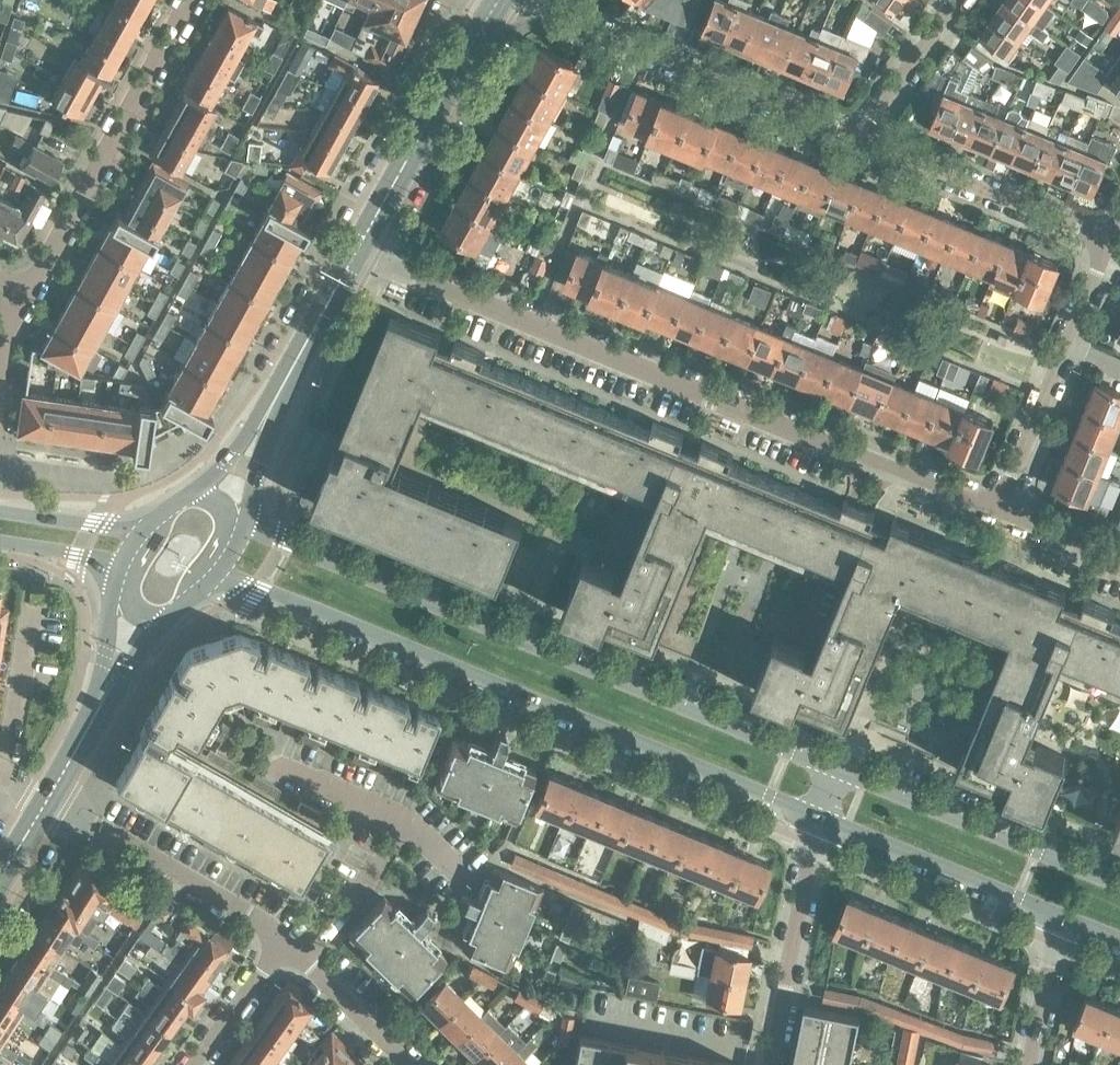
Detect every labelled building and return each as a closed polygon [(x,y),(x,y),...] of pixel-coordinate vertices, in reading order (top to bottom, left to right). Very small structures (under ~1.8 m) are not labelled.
[(10,12),(13,3),(4,0),(1,9),(10,12)] [(151,0),(112,0),(111,2),(141,18),(151,0)] [(261,7),(271,11),(277,0),(264,0),(261,7)] [(330,10),(340,14),(346,3),(347,0),(335,0),(330,10)] [(346,3),(367,12),(369,7),(372,0),(347,0),(346,3)] [(397,0),(372,0),(369,7),(367,12),(355,36),(350,47),(371,59),(397,0)] [(371,59),(390,69),(411,23),(421,0),(397,0),(371,59)] [(641,4),(645,8),(689,25),(698,3),(690,0),(638,0),(641,4)] [(702,31),(706,32),(705,34),(723,42),(741,0),(728,0),(728,1),(725,0),(715,0),(702,31)] [(744,50),(758,14),(745,8),(749,0),(748,0),(741,0),(723,42),(744,50)] [(908,0),(884,0),(900,11),(908,0)] [(994,17),(1023,37),(1028,41),(1033,33),(1043,39),(1049,31),(1037,22),(1005,0),(994,17)] [(1047,3),(1042,0),(1005,0),(1037,22),(1044,13),(1041,11),(1047,3)] [(1084,7),(1099,17),(1106,8),(1094,0),(1089,0),(1084,7)] [(130,37),(141,18),(111,2),(105,13),(98,9),(93,18),(130,37)] [(247,15),(229,5),(216,28),(244,44),(252,30),(259,34),(264,25),(251,17),(252,16),(248,14),(247,15)] [(893,22),(871,7),(863,19),(884,34),(893,22)] [(10,12),(1,9),(0,12),(0,18),(7,21),(10,12)] [(768,18),(758,14),(744,50),(763,58),(782,13),(771,9),(768,18)] [(763,58),(783,67),(798,30),(786,25),(790,17),(782,13),(763,58)] [(14,16),(11,25),(22,29),(25,20),(14,16)] [(994,17),(981,35),(983,36),(978,43),(1005,62),(1009,64),(1020,48),(1017,46),(1023,37),(994,17)] [(95,31),(88,43),(118,59),(130,37),(93,18),(88,27),(95,31)] [(327,42),(328,42),(331,35),(308,25),(305,32),(327,42)] [(350,47),(355,36),(335,26),(330,37),(350,47)] [(783,67),(804,75),(822,30),(811,26),(808,34),(798,30),(783,67)] [(804,75),(825,84),(845,34),(824,26),(822,30),(804,75)] [(237,56),(244,44),(216,28),(204,49),(240,69),(244,60),(237,56)] [(845,90),(858,60),(859,56),(866,58),(871,45),(845,34),(825,84),(836,88),(837,86),(845,90)] [(6,41),(3,50),(14,53),(17,45),(6,41)] [(118,59),(88,43),(76,64),(100,77),(104,79),(106,80),(118,59)] [(972,45),(964,58),(986,73),(995,61),(972,45)] [(564,92),(578,66),(544,47),(529,73),(564,92)] [(204,49),(192,70),(221,86),(228,75),(234,78),(240,69),(204,49)] [(11,62),(14,53),(3,50),(0,58),(11,62)] [(273,52),(268,60),(279,66),(283,57),(273,52)] [(363,70),(335,54),(329,65),(343,73),(335,86),(367,104),(379,82),(380,81),(362,72),(363,70)] [(1119,88),(1119,59),(1118,58),(1107,73),(1104,77),(1106,78),(1119,88)] [(279,66),(268,60),(264,69),(274,74),(279,66)] [(1104,77),(1107,73),(1087,60),(1072,81),(1098,90),(1106,78),(1104,77)] [(71,62),(61,80),(94,98),(104,79),(100,77),(76,64),(71,62)] [(998,64),(997,66),(993,77),(1003,80),(1007,67),(998,64)] [(1007,67),(1003,80),(1012,84),(1017,71),(1007,67)] [(0,68),(0,98),(8,101),(17,73),(0,68)] [(301,76),(288,68),(277,89),(290,95),(301,76)] [(222,86),(221,86),(192,70),(180,92),(182,93),(214,111),(216,108),(211,105),(222,86)] [(564,92),(529,73),(515,99),(550,118),(564,92)] [(937,130),(952,136),(971,92),(958,87),(961,81),(951,76),(944,92),(939,90),(931,110),(936,112),(930,125),(938,128),(937,130)] [(1048,82),(1038,79),(1034,91),(1043,95),(1048,82)] [(83,116),(94,98),(61,80),(51,99),(60,103),(59,105),(64,107),(65,106),(83,116)] [(612,80),(606,95),(615,98),(621,84),(612,80)] [(1048,82),(1043,95),(1052,98),(1057,86),(1048,82)] [(354,128),(367,104),(335,86),(328,100),(321,96),(315,107),(322,110),(354,128)] [(297,99),(290,95),(277,89),(269,105),(280,107),(292,108),(297,99)] [(1081,110),(1086,97),(1065,89),(1060,102),(1081,110)] [(626,123),(651,133),(664,101),(640,91),(626,123)] [(250,92),(245,100),(257,106),(261,97),(250,92)] [(971,144),(989,100),(971,92),(952,136),(971,144)] [(1089,92),(1087,97),(1083,107),(1092,110),(1098,95),(1089,92)] [(171,113),(174,115),(203,131),(212,114),(214,111),(182,93),(171,113)] [(550,118),(515,99),(501,125),(535,144),(550,118)] [(257,106),(245,100),(241,108),(252,114),(257,106)] [(676,145),(690,111),(664,100),(664,101),(651,133),(651,135),(676,145)] [(971,144),(991,152),(1007,116),(995,111),(998,103),(989,100),(971,144)] [(1114,102),(1109,115),(1119,123),(1119,104),(1114,102)] [(274,119),(280,107),(269,105),(263,114),(274,119)] [(991,152),(1012,161),(1030,116),(1023,113),(1021,109),(1014,106),(1010,108),(1007,116),(991,152)] [(604,125),(610,112),(601,108),(595,121),(604,125)] [(322,110),(310,132),(342,149),(354,128),(322,110)] [(716,121),(690,111),(676,145),(701,156),(703,155),(716,121)] [(192,151),(203,131),(174,115),(171,113),(160,133),(192,151)] [(1030,116),(1012,161),(1032,169),(1050,124),(1030,116)] [(740,132),(717,123),(717,122),(716,121),(703,155),(727,165),(740,132)] [(1032,169),(1052,177),(1070,133),(1050,124),(1032,169)] [(535,144),(501,125),(487,151),(521,170),(535,144)] [(329,172),(342,149),(310,132),(302,146),(300,146),(290,164),(303,171),(309,161),(329,172)] [(740,132),(727,165),(751,175),(764,142),(740,132)] [(181,170),(192,151),(160,133),(149,152),(181,170)] [(229,133),(224,141),(235,147),(239,139),(229,133)] [(1070,133),(1052,177),(1072,186),(1091,141),(1090,141),(1070,133)] [(27,154),(20,168),(35,176),(36,173),(39,174),(40,173),(52,179),(62,160),(15,135),(10,145),(27,154)] [(1092,136),(1090,141),(1091,141),(1072,186),(1085,191),(1086,189),(1094,192),(1107,161),(1109,162),(1116,145),(1092,136)] [(589,138),(584,149),(593,152),(597,142),(589,138)] [(235,147),(224,141),(220,149),(230,155),(235,147)] [(250,142),(248,159),(256,160),(259,160),(262,144),(250,142)] [(788,152),(764,142),(751,175),(775,185),(788,152)] [(619,148),(609,144),(604,158),(613,162),(619,148)] [(472,176),(507,195),(521,170),(487,151),(472,176)] [(788,152),(775,185),(799,195),(812,162),(788,152)] [(244,159),(239,158),(231,155),(224,168),(235,174),(244,159)] [(140,185),(174,204),(188,179),(154,160),(140,185)] [(270,162),(268,161),(259,160),(256,160),(255,170),(269,172),(270,162)] [(837,172),(812,162),(799,195),(824,205),(837,172)] [(582,179),(587,166),(583,164),(582,166),(577,164),(573,175),(582,179)] [(661,181),(665,172),(648,165),(644,174),(661,181)] [(274,195),(308,214),(322,189),(288,170),(274,195)] [(681,178),(665,172),(661,181),(678,189),(682,179),(681,178)] [(837,172),(824,205),(848,214),(860,182),(837,172)] [(25,178),(16,174),(10,186),(19,191),(25,178)] [(682,179),(678,189),(688,192),(693,180),(682,175),(681,178),(682,179)] [(241,176),(235,188),(243,192),(249,181),(241,176)] [(492,221),(507,195),(472,176),(458,202),(492,221)] [(885,192),(860,182),(848,214),(872,224),(885,192)] [(45,191),(33,184),(22,206),(12,201),(0,227),(0,232),(17,240),(17,239),(21,240),(34,212),(45,191)] [(140,185),(128,205),(163,224),(174,204),(140,185)] [(702,185),(697,196),(711,202),(715,194),(716,191),(702,185)] [(570,206),(576,193),(567,189),(561,202),(570,206)] [(885,192),(872,224),(896,234),(909,202),(885,192)] [(724,198),(715,194),(711,202),(721,206),(724,198)] [(308,214),(274,195),(262,215),(303,238),(309,225),(304,222),(308,214)] [(0,196),(0,227),(12,201),(0,196)] [(213,212),(219,200),(211,196),(205,208),(213,212)] [(230,197),(223,209),(231,213),(238,201),(230,197)] [(444,228),(478,246),(492,221),(458,202),(444,228)] [(933,212),(909,202),(896,234),(920,244),(933,212)] [(118,210),(111,223),(151,245),(163,224),(128,205),(124,214),(118,210)] [(747,217),(762,223),(766,212),(752,206),(747,217)] [(586,226),(589,219),(592,212),(583,209),(577,222),(586,226)] [(783,232),(786,223),(789,218),(775,212),(769,227),(783,232)] [(933,212),(920,244),(944,254),(957,222),(933,212)] [(303,238),(262,215),(262,216),(264,217),(253,237),(291,258),(303,238)] [(199,217),(193,229),(201,234),(207,222),(199,217)] [(981,232),(957,222),(944,254),(968,264),(981,232)] [(100,244),(138,265),(149,245),(151,246),(151,245),(111,223),(100,244)] [(811,233),(786,223),(783,232),(807,242),(811,233)] [(207,239),(213,242),(220,230),(213,227),(207,239)] [(633,239),(641,243),(645,233),(637,230),(633,239)] [(825,236),(813,231),(808,242),(821,248),(825,236)] [(968,264),(992,274),(1005,242),(981,232),(968,264)] [(649,246),(653,237),(645,233),(641,243),(649,246)] [(291,258),(253,237),(241,258),(280,279),(291,258)] [(188,238),(182,250),(189,254),(196,242),(188,238)] [(213,242),(207,239),(200,250),(207,254),(213,242)] [(1005,242),(992,274),(1016,284),(1030,252),(1005,242)] [(100,244),(88,264),(127,286),(138,265),(100,244)] [(842,256),(856,262),(860,253),(846,247),(842,256)] [(1016,285),(1044,297),(1058,263),(1031,251),(1031,252),(1030,252),(1016,284),(1016,285)] [(566,285),(592,295),(605,263),(579,253),(566,285)] [(542,274),(547,260),(537,256),(531,269),(542,274)] [(874,270),(881,273),(887,259),(879,256),(874,270)] [(230,278),(268,300),(280,279),(241,258),(230,278)] [(177,259),(170,270),(178,275),(184,263),(177,259)] [(726,267),(706,259),(701,270),(721,278),(726,267)] [(606,261),(605,263),(592,295),(592,297),(618,307),(632,272),(606,261)] [(88,264),(77,285),(115,306),(127,286),(88,264)] [(184,280),(192,284),(198,273),(190,268),(184,280)] [(733,270),(729,279),(728,280),(742,286),(746,276),(733,270)] [(658,282),(632,272),(618,307),(644,318),(645,317),(658,284),(658,282)] [(927,292),(930,285),(918,280),(913,272),(903,278),(902,281),(927,292)] [(218,299),(257,320),(268,300),(230,278),(218,299)] [(192,284),(184,280),(177,292),(185,296),(192,284)] [(958,286),(948,282),(945,281),(941,290),(954,296),(958,286)] [(684,295),(658,284),(645,317),(670,327),(684,295)] [(66,306),(104,327),(115,306),(77,285),(66,306)] [(154,300),(162,305),(168,293),(160,289),(154,300)] [(696,338),(710,306),(684,295),(670,327),(696,338)] [(807,301),(797,296),(790,313),(800,317),(807,301)] [(976,312),(980,303),(967,298),(964,307),(976,312)] [(257,320),(218,299),(207,320),(245,341),(257,320)] [(154,300),(147,312),(155,316),(162,305),(154,300)] [(821,306),(807,301),(804,310),(817,315),(821,306)] [(66,306),(54,326),(92,348),(104,327),(66,306)] [(735,316),(710,306),(696,338),(722,348),(735,316)] [(161,321),(169,326),(175,314),(167,310),(161,321)] [(624,576),(615,572),(615,571),(584,558),(565,605),(656,642),(657,641),(710,511),(724,517),(850,569),(815,655),(806,651),(806,649),(775,637),(756,683),(757,683),(848,721),(852,711),(854,704),(853,704),(846,701),(852,689),(858,692),(859,692),(866,676),(865,675),(858,673),(863,661),(870,664),(871,664),(878,647),(877,647),(870,644),(880,619),(887,621),(886,622),(887,622),(888,622),(901,590),(919,597),(990,626),(1012,635),(999,667),(1000,668),(1006,670),(996,696),(989,693),(982,709),(989,713),(984,724),(977,721),(970,738),(977,741),(973,752),(965,749),(959,764),(958,766),(1049,803),(1068,757),(1029,741),(1029,742),(1027,742),(1062,656),(1119,679),(1119,620),(1113,618),(1116,610),(1085,598),(1082,605),(1063,597),(1066,590),(1015,569),(943,539),(893,519),(890,526),(872,519),(875,512),(859,505),(844,499),(841,506),(731,461),(734,454),(702,441),(700,448),(681,441),(684,434),(653,421),(650,428),(483,359),(486,352),(455,340),(455,341),(452,347),(439,341),(441,335),(441,334),(391,314),(341,436),(348,439),(342,455),(335,452),(314,502),(501,578),(524,521),(507,514),(507,516),(505,522),(372,467),(374,460),(388,465),(422,383),(435,388),(432,397),(659,491),(624,576)] [(747,359),(761,327),(735,316),(722,348),(747,359)] [(1029,335),(1033,325),(1020,319),(1016,329),(1029,335)] [(245,341),(207,320),(196,341),(234,362),(245,341)] [(169,326),(161,321),(155,333),(163,337),(169,326)] [(782,335),(761,327),(747,359),(774,370),(782,350),(784,351),(786,347),(788,348),(791,339),(796,328),(787,324),(782,335)] [(49,352),(70,364),(80,369),(92,348),(54,326),(42,348),(44,349),(49,352)] [(137,330),(131,342),(139,346),(145,335),(137,330)] [(1006,344),(1006,343),(1009,336),(1001,332),(998,340),(1006,344)] [(910,343),(896,337),(891,349),(906,355),(910,343)] [(774,370),(799,380),(812,348),(791,339),(788,348),(786,347),(784,351),(782,350),(774,370)] [(184,361),(223,382),(234,362),(196,341),(184,361)] [(139,346),(131,342),(124,353),(132,358),(139,346)] [(838,358),(812,348),(799,380),(824,391),(838,358)] [(153,355),(145,351),(139,361),(147,376),(155,372),(149,361),(153,355)] [(69,368),(70,364),(49,352),(47,365),(69,368)] [(945,375),(946,371),(951,359),(943,356),(937,371),(945,375)] [(864,369),(838,358),(824,391),(850,401),(864,369)] [(952,359),(952,360),(945,375),(953,378),(960,363),(960,362),(952,359)] [(173,382),(211,403),(223,382),(184,361),(173,382)] [(119,362),(113,374),(123,375),(127,367),(119,362)] [(864,369),(850,401),(876,412),(885,392),(888,393),(889,390),(891,391),(895,382),(864,369)] [(81,376),(80,385),(93,386),(95,378),(81,376)] [(1008,382),(995,377),(991,389),(1003,394),(1008,382)] [(119,390),(132,392),(134,383),(120,381),(119,390)] [(185,417),(196,423),(205,428),(212,414),(207,411),(211,403),(173,382),(161,404),(158,405),(168,425),(185,417)] [(915,390),(895,382),(891,391),(889,390),(888,393),(885,392),(876,412),(901,422),(915,390)] [(134,383),(132,392),(148,394),(143,384),(134,383)] [(1087,409),(1119,422),(1119,420),(1119,392),(1097,383),(1087,409)] [(941,401),(915,390),(901,422),(927,433),(941,401)] [(25,392),(19,431),(46,435),(52,396),(25,392)] [(52,396),(46,435),(72,439),(78,400),(52,396)] [(78,400),(72,439),(98,443),(104,404),(78,400)] [(953,443),(966,411),(941,401),(927,433),(953,443)] [(104,404),(98,443),(124,446),(130,407),(104,404)] [(148,456),(149,446),(151,434),(168,425),(158,405),(155,407),(140,404),(139,409),(130,407),(124,446),(133,448),(133,454),(148,456)] [(1109,448),(1119,422),(1087,409),(1076,435),(1109,448)] [(967,410),(966,411),(953,443),(952,444),(979,455),(994,421),(967,410)] [(1076,435),(1066,460),(1098,473),(1109,448),(1076,435)] [(1066,460),(1055,486),(1088,499),(1098,473),(1066,460)] [(5,636),(9,607),(0,606),(0,636),(5,636)] [(139,732),(143,734),(164,745),(167,739),(168,736),(173,735),(176,729),(196,741),(223,693),(238,689),(239,632),(187,649),(139,732)] [(285,650),(239,632),(238,689),(265,700),(285,650)] [(265,700),(318,721),(338,672),(285,650),(265,700)] [(388,693),(338,672),(318,721),(368,742),(388,693)] [(368,742),(387,750),(419,763),(439,714),(388,693),(368,742)] [(259,721),(263,714),(255,711),(252,718),(259,721)] [(259,721),(267,724),(270,717),(263,714),(259,721)] [(226,733),(230,726),(223,722),(219,729),(226,733)] [(226,733),(219,729),(215,736),(222,740),(226,733)] [(309,742),(312,734),(305,731),(302,739),(309,742)] [(146,798),(162,807),(179,817),(181,813),(194,821),(192,824),(224,843),(226,840),(239,847),(238,851),(270,869),(272,866),(285,874),(283,877),(300,887),(331,833),(167,739),(164,745),(143,734),(116,781),(133,791),(135,787),(148,795),(146,798)] [(309,742),(317,745),(320,737),(312,734),(309,742)] [(469,735),(467,740),(454,735),(435,782),(515,814),(534,767),(522,762),(524,757),(502,748),(500,753),(489,749),(491,744),(469,735)] [(223,755),(210,748),(206,755),(219,762),(223,755)] [(359,762),(362,755),(355,751),(352,759),(359,762)] [(219,762),(232,769),(235,763),(223,755),(219,762)] [(359,762),(367,765),(370,758),(362,755),(359,762)] [(405,772),(402,780),(410,783),(413,775),(405,772)] [(603,796),(582,787),(582,785),(581,785),(573,781),(572,781),(571,782),(548,773),(534,807),(550,814),(548,819),(572,830),(576,820),(591,826),(603,796)] [(268,782),(256,775),(252,781),(265,788),(268,782)] [(265,788),(277,796),(281,789),(268,782),(265,788)] [(630,843),(645,849),(658,818),(636,809),(637,807),(635,807),(627,804),(626,803),(625,804),(603,796),(591,826),(606,833),(602,842),(626,851),(630,843)] [(316,809),(301,801),(297,807),(312,816),(316,809)] [(331,818),(316,809),(312,816),(327,824),(331,818)] [(684,864),(699,871),(712,840),(691,831),(691,829),(690,829),(682,826),(680,825),(679,827),(658,818),(645,849),(662,856),(658,865),(680,874),(684,864)] [(739,891),(753,897),(767,863),(745,854),(745,852),(744,851),(736,848),(735,847),(734,849),(712,840),(699,871),(715,878),(711,887),(736,897),(739,891)] [(530,860),(516,854),(515,854),(512,863),(526,869),(530,860)] [(73,873),(75,874),(111,897),(121,881),(83,857),(73,873)] [(544,866),(530,860),(526,869),(540,875),(544,866)] [(559,872),(544,866),(540,875),(555,881),(559,872)] [(463,932),(468,934),(462,946),(509,966),(542,886),(495,867),(490,879),(485,877),(476,899),(481,901),(477,912),(472,910),(463,932)] [(573,878),(559,872),(555,881),(569,887),(573,878)] [(60,892),(104,920),(110,910),(136,927),(141,919),(110,899),(111,897),(75,874),(73,873),(60,892)] [(587,884),(573,878),(569,887),(584,893),(587,884)] [(602,889),(587,884),(584,893),(598,899),(602,889)] [(310,886),(306,893),(314,898),(318,891),(310,886)] [(602,889),(598,899),(612,905),(616,895),(602,889)] [(82,934),(85,930),(89,933),(98,918),(103,921),(104,920),(60,892),(46,913),(56,920),(58,916),(67,922),(66,924),(82,934)] [(133,911),(142,917),(152,901),(143,895),(133,911)] [(631,901),(616,895),(612,905),(627,911),(631,901)] [(384,896),(349,932),(410,993),(446,956),(436,947),(440,943),(423,926),(419,930),(411,922),(414,918),(397,902),(394,905),(384,896)] [(876,948),(891,954),(905,919),(883,910),(884,908),(882,908),(874,905),(873,904),(872,906),(850,897),(836,931),(852,938),(850,942),(874,952),(876,948)] [(641,917),(645,907),(631,901),(627,911),(641,917)] [(160,903),(150,919),(162,927),(167,920),(164,918),(169,910),(160,903)] [(565,920),(575,924),(582,907),(573,903),(565,920)] [(659,913),(645,907),(641,917),(655,923),(659,913)] [(91,934),(89,933),(85,930),(82,934),(66,924),(67,922),(58,916),(56,920),(46,913),(36,930),(65,948),(69,942),(84,952),(89,945),(85,942),(91,934)] [(674,919),(659,913),(655,923),(671,930),(674,919)] [(668,943),(671,930),(655,923),(641,917),(638,930),(668,943)] [(194,940),(190,946),(218,966),(230,949),(188,918),(180,929),(194,940)] [(679,922),(674,919),(671,930),(688,933),(690,924),(679,922)] [(929,970),(945,976),(959,941),(938,933),(938,931),(937,931),(929,927),(928,926),(926,928),(905,919),(891,954),(906,961),(904,965),(927,975),(929,970)] [(565,920),(559,936),(568,940),(575,924),(565,920)] [(705,927),(690,924),(688,933),(704,936),(705,927)] [(145,927),(139,935),(151,944),(206,983),(218,966),(190,946),(184,954),(145,927)] [(721,930),(705,927),(704,936),(719,939),(721,930)] [(59,959),(65,948),(36,930),(21,952),(31,959),(33,955),(41,961),(40,963),(57,974),(60,968),(63,970),(67,964),(59,959)] [(736,933),(721,930),(719,939),(734,942),(736,933)] [(751,936),(736,933),(734,942),(749,945),(751,936)] [(100,939),(91,934),(85,942),(89,945),(94,948),(100,939)] [(983,992),(1000,998),(1014,964),(992,955),(992,953),(991,953),(983,950),(982,949),(981,950),(959,941),(945,976),(959,982),(957,987),(982,998),(983,992)] [(550,958),(559,962),(566,945),(557,942),(550,958)] [(172,971),(166,979),(197,1001),(203,992),(201,990),(206,983),(151,944),(145,952),(172,971)] [(697,971),(711,974),(743,980),(748,955),(717,948),(703,945),(697,971)] [(10,970),(39,989),(50,997),(61,982),(60,981),(66,972),(63,970),(60,968),(57,974),(40,963),(41,961),(33,955),(31,959),(21,952),(10,970)] [(117,968),(129,976),(136,965),(124,957),(117,968)] [(559,962),(550,958),(543,975),(552,979),(559,962)] [(672,974),(695,979),(697,968),(670,962),(669,969),(673,970),(672,974)] [(498,979),(472,965),(467,974),(493,988),(498,979)] [(80,982),(66,972),(60,981),(61,982),(69,987),(71,983),(89,995),(102,975),(90,967),(80,982)] [(27,1009),(30,1004),(39,989),(10,970),(0,985),(0,994),(5,998),(8,995),(17,1000),(16,1002),(27,1009)] [(738,1006),(743,980),(711,974),(706,1000),(738,1006)] [(628,975),(625,992),(656,998),(659,981),(628,975)] [(141,985),(183,1015),(189,1007),(191,1009),(197,1001),(166,979),(161,986),(147,977),(141,985)] [(298,995),(302,990),(288,980),(269,1006),(315,1039),(318,1036),(301,1023),(313,1007),(300,998),(301,997),(298,995)] [(421,1004),(439,1021),(463,998),(445,980),(421,1004)] [(114,990),(106,984),(95,1001),(103,1007),(114,990)] [(143,1010),(172,1031),(183,1015),(141,985),(135,993),(149,1003),(143,1010)] [(544,1002),(519,989),(514,998),(540,1011),(544,1002)] [(839,1001),(841,992),(826,989),(825,998),(839,1001)] [(857,995),(841,992),(839,1001),(854,1004),(857,995)] [(14,1028),(24,1013),(27,1009),(16,1002),(17,1000),(8,995),(5,998),(0,994),(0,1019),(14,1028)] [(1108,1002),(1087,994),(1074,1028),(1119,1047),(1119,1008),(1108,1002)] [(861,996),(857,995),(854,1004),(859,1005),(868,1008),(871,1000),(861,996)] [(72,996),(65,1006),(76,1013),(83,1003),(72,996)] [(481,1015),(463,998),(439,1021),(457,1039),(481,1015)] [(885,1005),(871,1000),(868,1008),(882,1014),(885,1005)] [(118,1018),(160,1048),(172,1031),(143,1010),(130,1001),(124,1008),(118,1018)] [(861,1015),(805,1004),(800,1029),(856,1040),(861,1015)] [(896,1019),(900,1010),(885,1005),(882,1014),(896,1019)] [(269,1006),(255,1026),(284,1046),(295,1032),(311,1044),(315,1039),(269,1006)] [(914,1015),(900,1010),(896,1019),(910,1024),(914,1015)] [(41,1011),(36,1020),(44,1025),(49,1016),(41,1011)] [(499,1033),(498,1033),(481,1015),(457,1039),(475,1057),(499,1033)] [(573,1017),(563,1015),(558,1041),(568,1043),(573,1017)] [(924,1030),(928,1021),(914,1015),(910,1024),(919,1028),(924,1030)] [(120,1044),(148,1064),(160,1048),(118,1018),(112,1026),(125,1036),(120,1044)] [(14,1028),(0,1019),(0,1047),(8,1052),(5,1056),(13,1061),(15,1057),(28,1064),(31,1060),(5,1042),(14,1028)] [(942,1026),(928,1021),(924,1030),(938,1035),(942,1026)] [(89,1031),(79,1024),(72,1034),(81,1041),(89,1031)] [(516,1051),(517,1051),(525,1042),(507,1024),(498,1033),(499,1033),(475,1057),(484,1064),(502,1064),(516,1051)] [(241,1045),(269,1064),(280,1064),(274,1061),(284,1046),(255,1026),(241,1045)] [(952,1041),(956,1031),(942,1026),(938,1035),(952,1041)] [(906,1027),(904,1037),(918,1039),(919,1030),(906,1027)] [(58,1040),(40,1028),(31,1041),(49,1053),(58,1040)] [(796,1053),(851,1064),(856,1040),(800,1029),(796,1053)] [(351,1050),(332,1031),(320,1043),(323,1046),(321,1049),(322,1050),(310,1062),(313,1064),(337,1064),(351,1050)] [(966,1035),(956,1031),(952,1041),(963,1045),(967,1046),(969,1035),(966,1035)] [(579,1035),(573,1064),(739,1064),(579,1035)] [(982,1048),(984,1038),(969,1035),(967,1046),(982,1048)] [(904,1037),(902,1047),(915,1050),(918,1039),(904,1037)] [(998,1041),(984,1038),(982,1048),(996,1051),(998,1041)] [(115,1064),(147,1064),(148,1064),(120,1044),(115,1050),(102,1041),(95,1050),(115,1064)] [(241,1045),(227,1064),(269,1064),(241,1045)] [(95,1050),(89,1046),(83,1055),(98,1064),(115,1064),(95,1050)] [(900,1057),(913,1060),(915,1050),(902,1047),(900,1057)] [(351,1050),(337,1064),(366,1064),(351,1050)] [(517,1051),(516,1051),(502,1064),(531,1064),(517,1051)] [(851,1064),(796,1053),(793,1064),(851,1064)]
